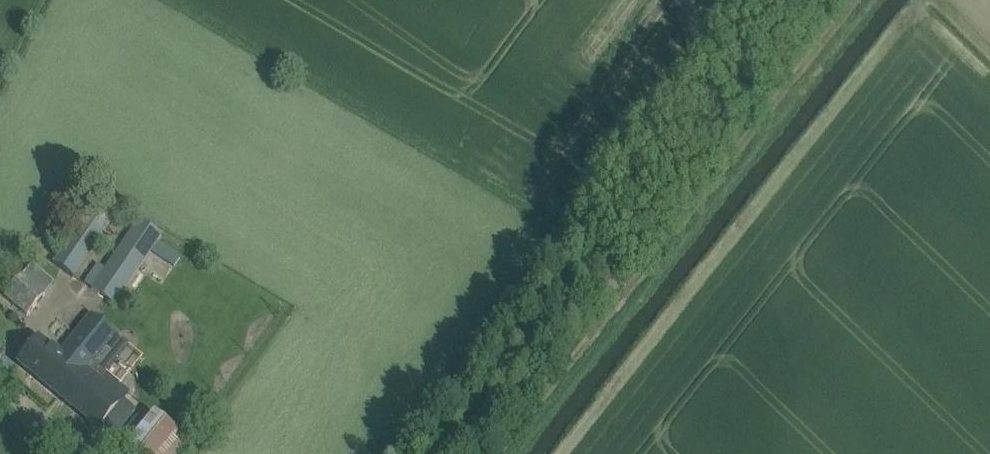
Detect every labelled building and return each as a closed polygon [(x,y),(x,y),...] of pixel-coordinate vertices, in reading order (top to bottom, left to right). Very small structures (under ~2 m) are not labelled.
[(53,263),(73,277),(120,207),(100,194),(53,263)] [(91,289),(114,305),(161,235),(138,220),(91,289)] [(4,296),(27,316),(53,286),(30,265),(4,296)] [(18,363),(111,440),(135,410),(123,400),(129,393),(104,372),(126,345),(89,315),(58,353),(39,337),(18,363)] [(147,453),(178,453),(187,434),(143,414),(140,420),(132,416),(121,438),(149,451),(147,453)]
